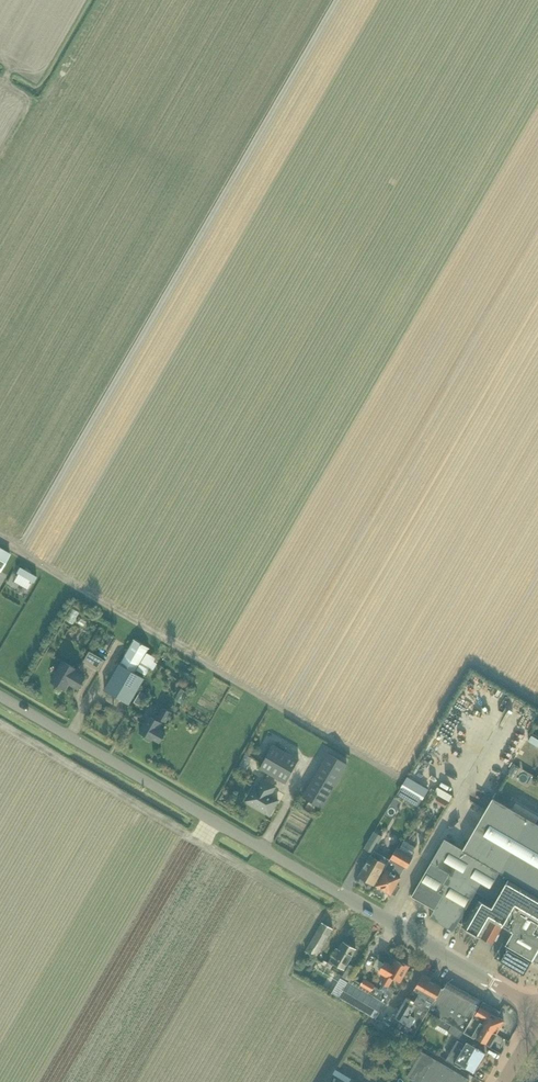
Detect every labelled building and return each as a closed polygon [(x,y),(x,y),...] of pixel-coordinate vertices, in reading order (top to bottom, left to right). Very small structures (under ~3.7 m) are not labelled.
[(0,547),(0,572),(11,553),(0,547)] [(18,573),(14,581),(27,589),(31,581),(33,582),(37,576),(20,567),(16,572),(18,573)] [(156,657),(147,652),(150,648),(135,639),(104,690),(130,705),(145,678),(135,672),(137,669),(147,674),(156,657)] [(84,661),(100,670),(105,660),(90,651),(84,661)] [(64,661),(52,681),(66,689),(70,683),(79,688),(86,677),(76,672),(78,669),(64,661)] [(141,690),(134,702),(140,705),(147,694),(141,690)] [(182,703),(185,697),(178,693),(174,698),(182,703)] [(156,720),(149,715),(139,732),(152,739),(152,738),(159,742),(165,732),(158,728),(161,723),(163,720),(166,722),(171,712),(163,707),(156,720)] [(525,733),(521,742),(527,744),(530,735),(525,733)] [(308,744),(315,746),(317,740),(310,737),(308,744)] [(300,759),(273,743),(259,768),(286,783),(300,759)] [(507,752),(522,759),(525,753),(510,746),(507,752)] [(322,808),(348,763),(329,751),(302,796),(322,808)] [(252,758),(246,755),(240,765),(246,769),(252,758)] [(407,776),(401,786),(422,798),(428,789),(407,776)] [(270,814),(279,799),(272,794),(277,786),(262,777),(257,785),(255,784),(246,800),(270,814)] [(442,790),(458,799),(462,793),(446,784),(442,790)] [(411,895),(435,909),(430,917),(454,930),(476,891),(493,900),(507,876),(537,894),(537,823),(535,821),(527,817),(512,808),(493,797),(464,849),(445,838),(411,895)] [(364,848),(365,848),(372,853),(373,853),(374,850),(383,835),(375,831),(364,848)] [(387,869),(377,885),(383,888),(383,890),(385,892),(387,892),(389,891),(390,892),(391,891),(395,894),(399,886),(396,884),(400,878),(397,876),(402,866),(406,868),(413,856),(397,847),(390,860),(387,864),(385,867),(387,869)] [(369,859),(360,875),(374,884),(383,867),(386,863),(387,864),(390,860),(374,850),(373,853),(372,853),(371,855),(369,859)] [(464,927),(481,937),(491,920),(503,926),(516,933),(509,945),(533,959),(537,962),(537,898),(506,879),(496,898),(496,899),(492,907),(479,899),(464,927)] [(316,957),(333,928),(322,921),(305,950),(316,957)] [(331,961),(345,969),(356,948),(344,941),(339,949),(337,947),(332,955),(334,956),(331,961)] [(503,943),(495,957),(501,961),(510,966),(524,974),(533,959),(509,945),(509,946),(503,943)] [(321,964),(331,969),(333,965),(324,959),(321,964)] [(385,960),(379,971),(384,975),(380,983),(389,987),(394,978),(400,981),(409,965),(403,962),(402,963),(396,959),(393,965),(385,960)] [(356,968),(350,964),(342,976),(349,980),(350,977),(356,968)] [(431,981),(432,979),(423,973),(412,992),(415,994),(412,999),(406,997),(395,1016),(388,1028),(411,1041),(428,1011),(440,1018),(464,1032),(475,1013),(479,1005),(477,1003),(479,1000),(447,982),(443,987),(431,981)] [(376,1019),(386,1002),(371,994),(373,991),(359,984),(360,983),(350,977),(349,980),(339,997),(376,1019)] [(373,991),(376,985),(376,984),(363,977),(360,983),(359,984),(373,991)] [(501,1008),(506,1011),(511,1002),(505,999),(501,1008)] [(498,1016),(500,1011),(484,1001),(477,1014),(475,1013),(464,1032),(469,1035),(474,1038),(476,1036),(490,1044),(504,1020),(498,1016)] [(464,1032),(440,1018),(437,1024),(465,1041),(469,1035),(464,1032)] [(457,1040),(447,1058),(454,1063),(455,1063),(459,1065),(460,1062),(474,1071),(486,1052),(467,1041),(465,1044),(457,1040)] [(470,1078),(422,1050),(407,1075),(419,1081),(468,1081),(470,1078)]
